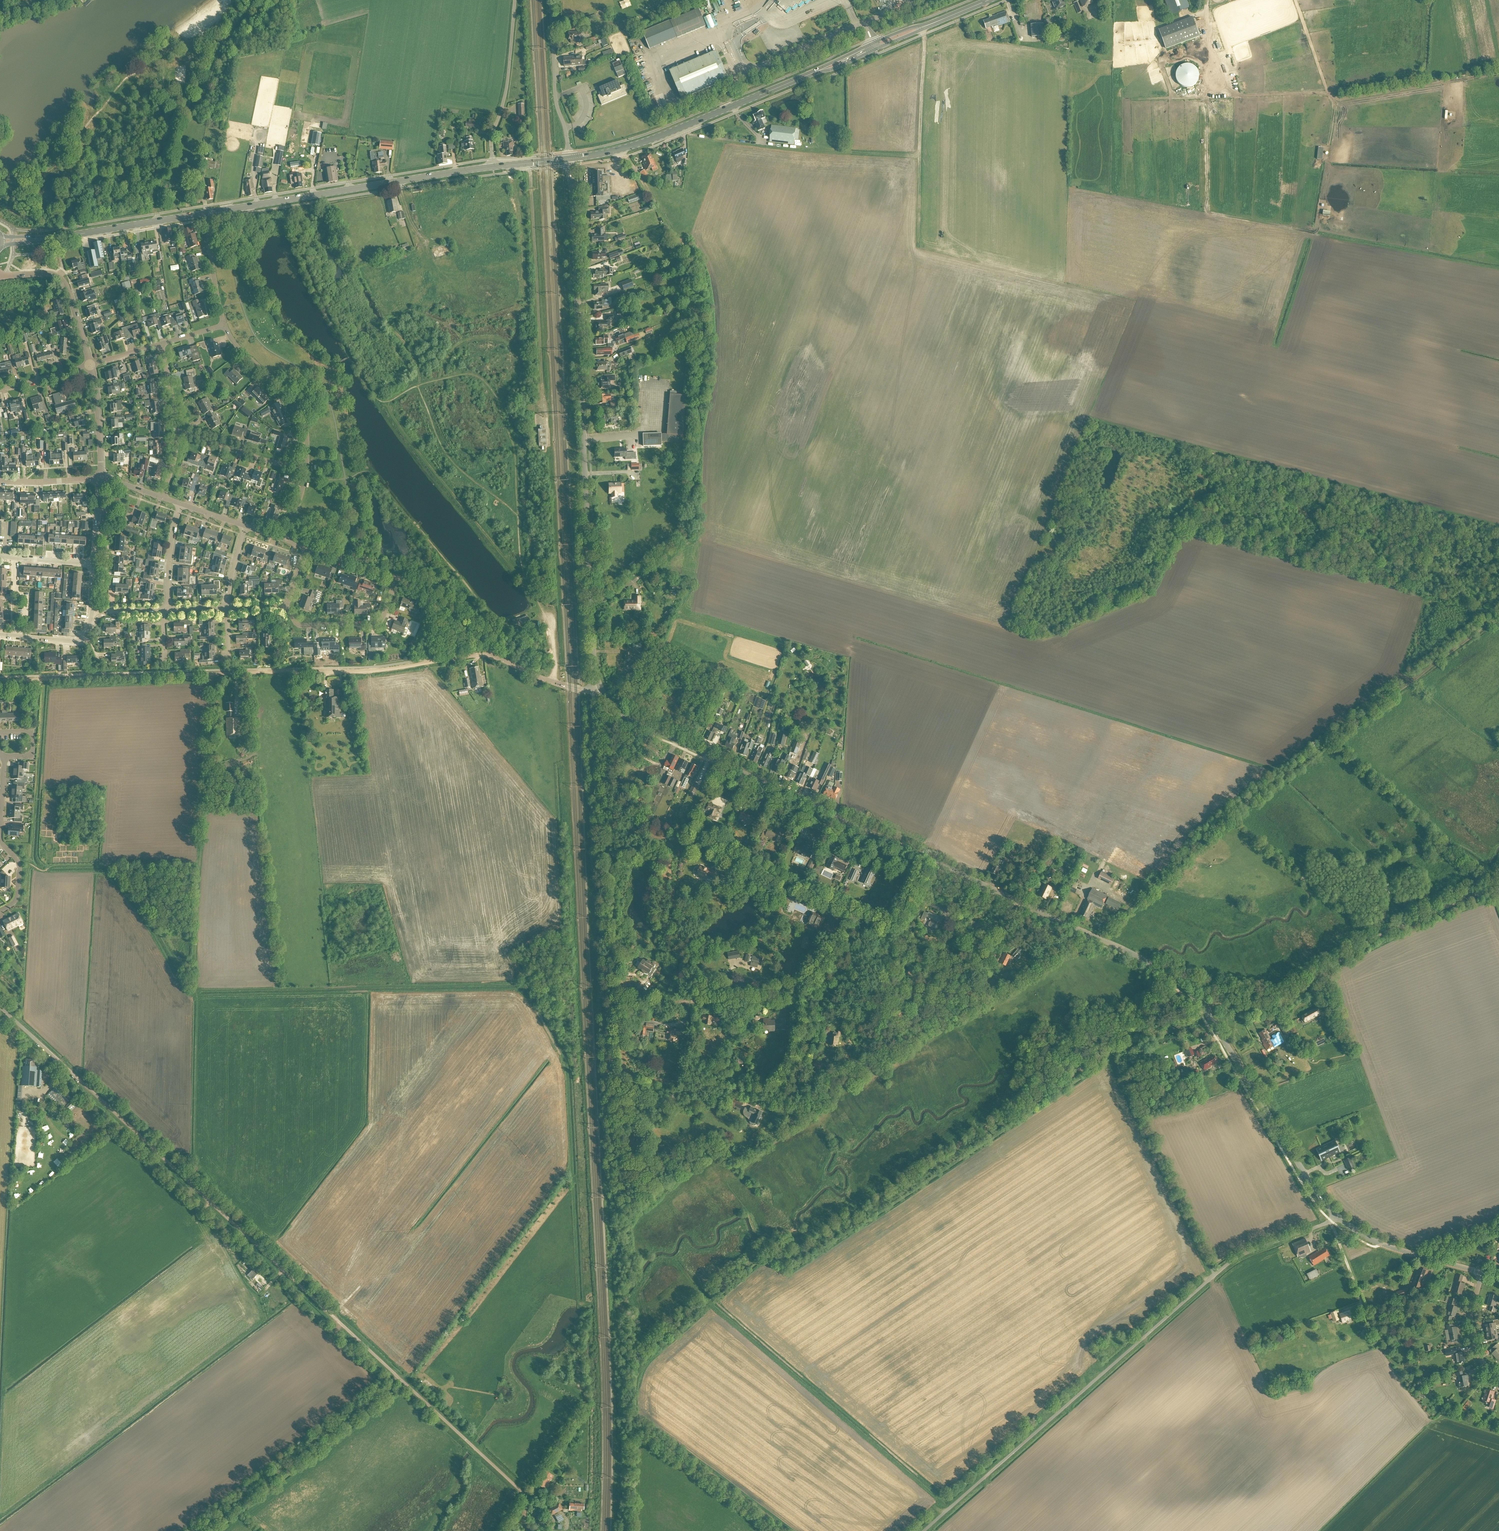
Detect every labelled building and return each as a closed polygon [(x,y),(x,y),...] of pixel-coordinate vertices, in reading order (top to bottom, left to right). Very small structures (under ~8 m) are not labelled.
[(1055,10),(1066,6),(1064,0),(1051,0),(1055,10)] [(1171,15),(1189,8),(1186,0),(1166,0),(1171,15)] [(678,38),(706,26),(699,9),(671,21),(678,38)] [(990,20),(983,22),(986,29),(990,27),(992,27),(993,28),(994,33),(999,31),(998,27),(1009,23),(1005,11),(994,15),(994,16),(989,18),(990,20)] [(713,14),(704,17),(709,29),(717,25),(713,14)] [(635,25),(641,22),(638,17),(632,19),(635,25)] [(1159,29),(1166,49),(1200,37),(1192,17),(1159,29)] [(1049,20),(1044,22),(1047,31),(1052,29),(1049,20)] [(1030,24),(1031,37),(1043,36),(1043,23),(1030,24)] [(631,27),(625,29),(628,37),(634,35),(631,27)] [(589,42),(589,39),(583,40),(583,31),(569,32),(569,40),(571,40),(571,43),(575,42),(575,43),(589,42)] [(602,55),(603,58),(615,53),(613,49),(602,53),(603,54),(602,55)] [(682,99),(728,80),(717,52),(670,71),(682,99)] [(618,77),(626,74),(620,61),(613,63),(618,77)] [(1196,85),(1196,65),(1186,65),(1186,69),(1180,69),(1180,68),(1176,69),(1177,86),(1196,85)] [(628,94),(627,91),(625,85),(620,87),(618,80),(599,88),(602,94),(598,96),(601,106),(628,94)] [(758,114),(753,116),(756,122),(754,122),(758,131),(765,129),(763,124),(767,123),(763,111),(761,111),(759,112),(758,113),(758,114)] [(474,128),(475,120),(469,120),(469,123),(466,122),(466,127),(474,128)] [(794,145),(796,128),(771,126),(769,142),(794,145)] [(316,150),(319,151),(322,134),(313,132),(310,145),(316,146),(316,150)] [(461,146),(465,146),(466,150),(473,149),(471,137),(467,138),(467,142),(464,142),(461,143),(461,146)] [(380,141),(379,150),(393,151),(394,142),(380,141)] [(506,156),(514,155),(512,141),(503,142),(504,148),(505,147),(506,156)] [(439,165),(447,164),(445,152),(446,151),(445,146),(439,147),(440,152),(441,152),(441,155),(438,155),(439,165)] [(681,162),(681,160),(683,159),(682,157),(685,156),(682,149),(676,151),(676,152),(673,153),(677,163),(681,162)] [(277,150),(275,165),(281,166),(283,152),(277,150)] [(645,171),(655,167),(653,159),(651,160),(649,155),(644,157),(643,156),(641,157),(644,163),(642,163),(645,171)] [(255,173),(260,173),(263,157),(257,156),(255,168),(256,168),(255,173)] [(381,173),(381,167),(387,167),(386,162),(382,162),(381,161),(372,162),(373,168),(374,168),(375,173),(381,173)] [(327,183),(338,181),(336,168),(325,169),(327,183)] [(644,170),(640,173),(645,181),(649,178),(644,170)] [(592,173),(592,185),(590,185),(590,197),(610,196),(609,176),(601,177),(601,172),(592,173)] [(301,181),(302,181),(301,174),(292,176),(293,184),(294,184),(295,188),(302,187),(301,181)] [(271,186),(272,185),(271,179),(267,180),(266,176),(260,177),(262,188),(264,188),(265,193),(272,192),(271,186)] [(254,191),(252,179),(244,181),(247,192),(248,192),(248,196),(253,195),(253,191),(254,191)] [(212,188),(214,188),(213,180),(207,181),(208,189),(205,189),(205,195),(206,195),(207,200),(213,200),(212,195),(213,195),(212,188)] [(637,195),(627,198),(629,203),(639,200),(637,195)] [(388,213),(397,212),(395,200),(387,202),(388,213)] [(605,213),(609,213),(609,208),(598,209),(598,213),(590,214),(590,220),(599,220),(599,221),(601,221),(603,221),(603,220),(605,220),(605,213)] [(590,239),(590,241),(591,241),(591,242),(599,242),(599,243),(603,242),(603,227),(597,227),(597,235),(595,235),(591,235),(591,239),(590,239)] [(192,235),(191,232),(190,228),(183,230),(184,233),(185,237),(187,237),(190,248),(198,245),(195,234),(192,235)] [(166,243),(173,242),(171,229),(164,230),(166,243)] [(101,242),(93,244),(95,251),(88,253),(91,268),(98,267),(97,260),(105,258),(101,242)] [(156,242),(148,243),(150,255),(153,255),(153,253),(158,252),(156,242)] [(150,255),(148,243),(140,244),(141,249),(142,252),(147,252),(147,253),(148,256),(150,255)] [(110,254),(111,262),(115,261),(114,258),(121,257),(120,250),(119,248),(113,249),(113,254),(110,254)] [(126,249),(120,250),(121,257),(121,260),(127,259),(128,263),(132,263),(131,253),(127,254),(126,249)] [(601,257),(605,257),(605,252),(601,253),(601,252),(597,252),(597,253),(592,253),(592,260),(601,260),(601,257)] [(192,272),(200,269),(197,258),(194,259),(193,255),(186,257),(187,261),(188,260),(192,272)] [(79,270),(86,269),(84,263),(80,264),(79,260),(71,263),(73,269),(79,267),(79,270)] [(606,268),(606,270),(600,270),(600,271),(593,272),(593,275),(593,278),(594,278),(594,279),(603,278),(603,275),(607,275),(607,276),(612,275),(612,268),(606,268)] [(83,276),(80,277),(81,281),(77,282),(79,288),(86,286),(90,285),(87,275),(86,275),(83,276)] [(195,295),(203,292),(199,281),(196,282),(195,279),(189,281),(190,284),(191,284),(195,295)] [(626,283),(622,285),(624,291),(634,287),(631,280),(625,281),(626,283)] [(601,296),(601,294),(608,293),(608,291),(608,284),(601,285),(601,286),(594,286),(594,287),(593,287),(593,289),(594,290),(594,291),(595,291),(595,296),(601,296)] [(83,302),(88,300),(88,302),(97,300),(94,291),(86,293),(81,295),(83,302)] [(635,291),(627,294),(629,300),(637,298),(635,291)] [(52,318),(57,316),(64,314),(60,303),(62,303),(61,300),(53,302),(55,310),(50,312),(52,318)] [(198,318),(207,315),(203,304),(200,305),(199,300),(192,302),(194,307),(195,307),(198,318)] [(602,303),(594,303),(594,310),(602,309),(602,307),(609,307),(608,300),(602,301),(602,303)] [(88,318),(93,316),(97,315),(96,309),(95,305),(92,306),(87,307),(88,310),(86,311),(88,318)] [(175,313),(171,314),(175,326),(178,325),(178,324),(185,322),(182,314),(176,316),(175,313)] [(163,330),(162,327),(160,320),(159,317),(158,314),(146,317),(149,328),(158,325),(159,331),(163,330)] [(168,315),(159,317),(160,320),(162,327),(170,325),(171,327),(175,326),(171,314),(167,315),(168,315)] [(601,322),(594,323),(595,328),(594,328),(594,330),(595,331),(595,332),(602,331),(601,327),(609,326),(609,324),(611,324),(611,320),(614,320),(614,315),(605,316),(605,322),(601,322)] [(48,316),(40,318),(39,319),(40,324),(42,324),(45,323),(50,322),(48,316)] [(90,326),(93,334),(97,333),(97,334),(103,332),(101,327),(98,328),(97,325),(102,323),(101,319),(96,321),(96,323),(90,326)] [(60,323),(60,322),(55,324),(58,333),(63,331),(63,330),(68,329),(65,321),(60,323)] [(137,324),(126,328),(129,339),(134,337),(134,338),(141,336),(137,324)] [(125,340),(129,339),(126,328),(122,329),(122,332),(114,334),(116,341),(124,338),(125,340)] [(638,333),(625,338),(626,342),(628,342),(639,338),(638,333)] [(105,343),(108,342),(106,336),(103,337),(98,339),(99,344),(97,344),(100,351),(105,350),(103,343),(105,343)] [(603,339),(595,339),(595,346),(603,345),(603,344),(607,344),(607,340),(607,339),(607,337),(607,336),(602,336),(603,339)] [(213,358),(221,356),(217,343),(214,344),(213,339),(206,341),(208,347),(209,346),(213,358)] [(189,346),(177,350),(180,358),(188,355),(189,359),(192,358),(193,362),(200,360),(196,346),(189,348),(189,346)] [(629,347),(618,352),(620,358),(632,353),(634,352),(632,348),(630,349),(629,347)] [(21,355),(23,366),(30,365),(28,359),(29,358),(28,353),(25,354),(26,358),(22,359),(21,355)] [(23,366),(21,355),(12,357),(14,362),(15,362),(17,368),(23,366)] [(148,364),(150,372),(150,376),(158,374),(157,370),(155,360),(151,361),(150,358),(145,359),(146,364),(148,364)] [(5,363),(0,364),(0,366),(1,370),(2,377),(9,376),(8,370),(10,370),(12,369),(11,361),(5,362),(5,363)] [(143,376),(144,380),(147,379),(143,368),(141,368),(138,362),(132,364),(135,373),(138,372),(138,374),(142,373),(143,376)] [(595,363),(596,371),(606,371),(606,372),(610,372),(610,366),(606,367),(606,362),(595,363)] [(194,391),(194,388),(192,377),(195,377),(193,369),(186,371),(188,377),(183,378),(186,390),(189,390),(190,392),(191,392),(193,392),(194,391)] [(236,384),(242,378),(234,370),(232,372),(229,369),(224,374),(227,377),(228,376),(236,384)] [(112,380),(117,379),(115,370),(109,371),(109,373),(105,373),(106,381),(112,380)] [(123,375),(125,383),(131,381),(129,373),(123,375)] [(605,382),(597,382),(597,386),(596,386),(596,389),(597,389),(597,390),(609,390),(609,385),(608,385),(608,382),(614,382),(614,377),(605,377),(605,382)] [(154,383),(153,379),(146,380),(148,390),(149,390),(150,395),(157,394),(156,383),(154,383)] [(120,389),(119,384),(113,385),(113,387),(108,388),(109,396),(120,395),(119,389),(120,389)] [(252,394),(260,402),(263,405),(266,402),(263,399),(266,396),(257,388),(255,390),(251,386),(247,391),(251,395),(252,394)] [(53,395),(56,406),(66,403),(64,395),(64,394),(63,392),(53,395)] [(682,395),(677,395),(670,394),(666,434),(660,434),(660,435),(642,435),(642,447),(661,447),(661,443),(670,442),(682,443),(682,436),(685,396),(682,395)] [(605,404),(604,402),(609,401),(609,395),(597,396),(598,404),(605,404)] [(37,412),(44,410),(40,397),(31,400),(34,411),(37,411),(37,412)] [(213,413),(208,405),(209,404),(206,398),(200,401),(202,404),(199,406),(204,415),(207,413),(208,416),(213,413)] [(17,408),(18,413),(21,412),(20,408),(23,407),(21,399),(15,400),(17,408)] [(11,410),(17,408),(15,400),(9,402),(11,410)] [(74,400),(66,403),(56,406),(54,406),(57,414),(76,408),(74,400)] [(111,413),(114,413),(114,415),(117,415),(117,413),(117,412),(122,411),(122,409),(121,406),(121,401),(116,401),(116,405),(110,406),(111,413)] [(152,414),(160,413),(159,402),(151,403),(150,401),(144,401),(145,407),(151,406),(152,414)] [(287,419),(281,407),(279,408),(277,404),(270,408),(280,427),(287,424),(285,420),(287,419)] [(268,408),(260,413),(262,416),(270,412),(268,408)] [(218,422),(213,413),(208,416),(210,419),(207,421),(213,430),(221,425),(219,422),(218,422)] [(608,425),(618,424),(617,414),(611,414),(611,415),(599,416),(599,423),(608,423),(608,425)] [(83,417),(77,418),(76,415),(69,417),(71,423),(74,422),(76,427),(82,425),(82,426),(85,426),(85,421),(84,421),(83,417)] [(118,424),(125,423),(124,418),(117,418),(117,420),(111,421),(112,428),(118,428),(118,424)] [(151,431),(154,431),(154,434),(155,434),(155,438),(163,438),(163,426),(159,426),(159,423),(151,423),(151,431)] [(242,436),(245,437),(248,428),(245,427),(244,430),(238,428),(238,427),(235,426),(232,435),(242,438),(242,436)] [(248,428),(245,437),(249,438),(248,440),(258,443),(261,435),(257,433),(257,434),(247,431),(248,428)] [(272,435),(280,437),(277,449),(277,450),(277,451),(279,452),(280,451),(281,450),(284,451),(288,439),(286,438),(287,435),(281,433),(274,430),(272,435)] [(546,431),(539,431),(539,447),(547,446),(546,431)] [(118,439),(122,439),(121,435),(116,435),(116,438),(112,438),(112,446),(118,445),(118,439)] [(153,449),(153,455),(161,455),(161,445),(158,445),(158,441),(151,442),(151,449),(153,449)] [(84,453),(80,453),(80,460),(87,460),(87,454),(88,454),(88,448),(85,448),(84,453)] [(75,451),(75,449),(71,449),(72,455),(73,455),(74,461),(80,460),(80,453),(78,453),(77,451),(75,451)] [(626,449),(614,449),(614,458),(625,457),(625,460),(633,459),(633,452),(626,453),(626,449)] [(50,465),(57,465),(56,453),(48,453),(48,459),(49,459),(50,465)] [(56,453),(57,465),(63,465),(63,458),(64,458),(64,453),(56,453)] [(198,463),(197,465),(201,467),(205,456),(201,455),(200,456),(192,453),(189,460),(198,463)] [(32,459),(32,454),(24,455),(24,460),(26,460),(26,466),(33,466),(32,459)] [(38,458),(32,459),(33,466),(40,466),(39,460),(41,460),(40,454),(37,454),(38,458)] [(124,463),(124,458),(125,458),(125,454),(119,454),(119,456),(114,455),(114,463),(124,463)] [(9,471),(9,460),(4,459),(4,455),(0,455),(0,462),(1,462),(1,465),(2,465),(2,471),(9,471)] [(208,469),(209,467),(213,468),(216,459),(210,457),(209,458),(205,456),(201,467),(208,469)] [(139,465),(138,468),(137,469),(135,469),(134,475),(136,475),(136,476),(143,478),(144,470),(147,471),(149,460),(144,459),(143,466),(139,465)] [(9,460),(9,471),(16,472),(16,465),(17,465),(17,460),(14,460),(14,464),(9,464),(10,460),(9,460)] [(159,480),(162,469),(156,467),(157,463),(150,461),(148,467),(153,468),(150,477),(159,480)] [(229,479),(230,475),(234,476),(235,474),(237,467),(238,465),(234,464),(232,468),(224,465),(220,475),(229,479)] [(242,480),(244,480),(243,483),(246,484),(247,481),(249,474),(245,473),(246,470),(237,467),(235,474),(234,476),(242,479),(242,480)] [(249,474),(247,481),(251,483),(251,482),(256,484),(256,486),(260,487),(263,480),(260,479),(261,473),(255,471),(253,476),(249,474)] [(197,481),(199,476),(195,475),(192,483),(184,480),(182,486),(190,489),(189,491),(194,493),(197,481)] [(279,494),(283,482),(281,481),(282,477),(276,475),(275,479),(276,479),(272,492),(279,494)] [(206,484),(202,483),(197,481),(194,493),(198,494),(198,495),(204,497),(207,488),(205,487),(206,484)] [(617,498),(616,495),(616,493),(620,493),(620,484),(609,485),(609,493),(612,493),(612,498),(617,498)] [(233,499),(234,497),(221,492),(219,499),(227,502),(225,506),(230,508),(231,506),(233,499)] [(28,504),(28,505),(34,505),(34,513),(37,513),(39,513),(39,508),(39,500),(36,500),(36,495),(28,494),(28,500),(28,504)] [(239,500),(238,501),(233,499),(231,506),(239,509),(240,506),(244,508),(247,501),(242,499),(242,500),(240,500),(239,500)] [(247,501),(244,508),(248,509),(247,514),(253,516),(256,507),(254,507),(255,503),(248,501),(247,501)] [(266,519),(268,520),(276,522),(280,512),(277,511),(278,507),(272,505),(271,509),(272,509),(269,517),(267,516),(266,519)] [(134,517),(132,523),(142,526),(145,514),(138,512),(136,518),(134,517)] [(153,517),(151,524),(149,532),(150,532),(152,528),(155,529),(158,521),(165,523),(167,516),(158,513),(156,518),(153,517)] [(190,538),(193,528),(187,526),(186,530),(183,529),(180,536),(184,538),(184,535),(190,537),(190,538)] [(139,530),(126,527),(124,533),(129,534),(129,533),(138,535),(139,530)] [(192,541),(193,538),(196,539),(195,542),(198,543),(201,535),(198,534),(199,531),(193,528),(190,538),(189,540),(192,541)] [(209,541),(212,532),(206,530),(204,536),(201,535),(198,543),(201,544),(203,539),(209,541)] [(217,546),(218,543),(219,540),(220,538),(217,537),(218,534),(212,532),(209,541),(215,543),(214,545),(217,546)] [(41,533),(41,538),(37,537),(37,546),(43,546),(43,541),(45,542),(46,534),(41,533)] [(80,538),(80,546),(86,546),(86,540),(88,540),(88,534),(84,534),(84,538),(80,538)] [(116,538),(115,545),(124,546),(124,540),(129,540),(129,536),(121,534),(121,538),(116,538)] [(221,548),(222,544),(229,546),(232,539),(224,536),(222,541),(220,540),(221,540),(219,540),(218,543),(219,544),(218,547),(221,548)] [(154,546),(153,551),(162,552),(163,545),(156,544),(157,541),(150,540),(150,545),(154,546)] [(124,546),(115,545),(115,552),(122,553),(122,556),(128,556),(128,549),(124,549),(124,546)] [(192,555),(192,550),(193,547),(185,546),(184,548),(181,548),(180,554),(192,556),(193,555),(192,555)] [(250,548),(249,552),(247,558),(252,559),(253,557),(257,558),(260,549),(254,547),(254,549),(250,548)] [(260,549),(257,558),(261,559),(261,562),(266,564),(268,558),(264,557),(266,551),(260,549)] [(162,552),(153,551),(153,556),(148,555),(148,560),(154,560),(154,558),(161,559),(162,552)] [(191,565),(192,556),(180,554),(179,561),(185,562),(185,565),(190,565),(191,565)] [(217,561),(216,566),(225,568),(226,561),(220,560),(221,556),(214,554),(212,560),(217,561)] [(271,558),(269,564),(274,565),(275,563),(279,564),(282,557),(276,554),(275,557),(272,556),(271,558)] [(115,559),(115,566),(123,567),(123,562),(128,562),(128,557),(122,556),(122,559),(115,559)] [(293,564),(287,562),(288,559),(282,557),(279,564),(284,566),(283,569),(290,571),(293,564)] [(151,567),(150,570),(159,572),(160,565),(158,565),(153,564),(153,561),(146,560),(145,566),(151,567)] [(255,573),(257,568),(253,566),(251,565),(250,565),(249,568),(244,566),(241,573),(248,576),(250,571),(255,573)] [(331,583),(334,574),(331,573),(332,570),(318,565),(315,574),(328,579),(328,581),(331,583)] [(123,567),(115,566),(114,573),(121,574),(120,576),(127,577),(127,572),(123,572),(123,567)] [(205,574),(209,575),(216,577),(217,574),(223,576),(225,568),(216,566),(214,571),(210,570),(206,569),(205,574)] [(190,576),(190,570),(190,567),(182,567),(182,570),(178,570),(178,576),(188,576),(190,576)] [(26,576),(30,577),(31,568),(24,568),(24,569),(20,569),(19,578),(25,579),(26,579),(26,576)] [(159,572),(150,570),(150,574),(144,573),(143,579),(150,580),(151,577),(156,577),(156,578),(158,578),(159,572)] [(350,587),(352,588),(352,589),(356,590),(358,583),(355,582),(357,578),(350,576),(350,578),(342,575),(339,583),(345,585),(345,584),(350,586),(350,587)] [(188,576),(178,576),(178,582),(181,582),(181,585),(189,586),(189,583),(187,583),(188,576)] [(122,594),(122,585),(119,585),(119,579),(113,579),(113,586),(116,587),(116,591),(115,591),(115,594),(122,594)] [(126,586),(122,585),(122,594),(129,595),(129,592),(128,592),(129,587),(132,587),(132,580),(126,580),(126,586)] [(148,581),(141,580),(140,586),(146,587),(145,590),(154,591),(155,585),(153,584),(153,585),(148,584),(148,581)] [(265,594),(272,594),(271,585),(267,585),(267,581),(261,582),(262,588),(265,588),(265,594)] [(271,585),(272,594),(278,594),(278,588),(282,588),(281,581),(276,581),(276,585),(271,585)] [(373,592),(375,585),(369,583),(369,582),(365,581),(363,585),(360,583),(358,590),(364,592),(364,589),(373,592)] [(202,596),(209,596),(209,587),(204,587),(203,582),(198,582),(199,590),(201,590),(202,596)] [(209,587),(209,596),(217,596),(216,590),(220,590),(219,582),(214,582),(214,586),(209,587)] [(241,586),(241,591),(239,591),(239,597),(244,597),(244,599),(248,599),(248,595),(248,588),(252,588),(252,586),(258,586),(258,584),(260,584),(260,582),(252,582),(245,582),(245,585),(241,586)] [(177,590),(177,597),(187,597),(187,594),(192,594),(192,587),(183,587),(183,590),(177,590)] [(140,593),(139,599),(142,599),(142,600),(153,601),(154,591),(145,590),(145,593),(140,593)] [(313,590),(311,594),(310,598),(303,596),(299,607),(304,609),(303,610),(308,611),(311,602),(315,604),(316,604),(317,601),(316,600),(318,596),(317,596),(318,592),(313,590)] [(640,609),(640,597),(634,597),(634,603),(624,603),(624,610),(634,610),(634,609),(640,609)] [(419,609),(417,608),(414,607),(415,603),(403,599),(400,610),(404,612),(405,608),(412,611),(411,613),(414,614),(417,615),(419,609)] [(64,607),(66,607),(66,611),(74,612),(75,605),(70,605),(70,602),(65,601),(64,607)] [(343,601),(339,601),(336,601),(337,605),(327,606),(328,615),(340,614),(339,609),(344,609),(343,601)] [(365,603),(365,607),(360,607),(360,601),(355,601),(355,607),(355,614),(367,614),(367,612),(370,612),(370,604),(370,603),(365,603)] [(519,619),(512,619),(512,624),(522,623),(529,620),(527,616),(519,619)] [(255,618),(242,618),(243,621),(239,621),(239,625),(240,625),(240,627),(240,631),(244,631),(244,629),(249,628),(249,625),(255,625),(255,618)] [(392,629),(403,633),(403,635),(403,636),(405,637),(406,636),(408,631),(405,629),(406,625),(407,626),(408,622),(407,621),(408,620),(401,618),(399,623),(395,621),(392,629)] [(184,626),(189,626),(193,625),(193,620),(180,621),(180,624),(174,624),(174,632),(184,632),(184,626)] [(203,625),(204,630),(214,630),(214,624),(207,624),(207,621),(199,621),(199,625),(203,625)] [(116,631),(120,631),(120,622),(116,623),(116,625),(106,625),(106,633),(116,633),(116,631)] [(139,627),(139,632),(149,632),(149,625),(144,625),(144,622),(137,622),(138,627),(139,627)] [(73,624),(65,623),(64,630),(61,629),(61,633),(69,633),(69,630),(73,630),(73,624)] [(42,627),(42,624),(34,624),(33,630),(39,630),(39,633),(46,634),(47,627),(42,627)] [(214,630),(204,630),(204,637),(200,637),(200,640),(207,640),(207,637),(214,637),(214,630)] [(149,632),(139,632),(139,638),(138,638),(138,643),(144,643),(144,639),(149,639),(149,632)] [(246,639),(249,639),(256,639),(256,633),(242,634),(242,636),(236,637),(236,644),(246,643),(246,639)] [(270,641),(270,636),(270,633),(262,633),(262,636),(262,645),(263,645),(263,648),(269,648),(269,641),(270,641)] [(184,646),(184,643),(188,643),(188,640),(190,640),(190,636),(181,636),(181,638),(174,638),(175,647),(184,646)] [(114,648),(114,646),(120,645),(120,640),(116,640),(116,637),(109,637),(109,640),(104,641),(104,648),(114,648)] [(375,649),(385,649),(385,638),(372,638),(372,642),(368,642),(369,651),(375,651),(375,649)] [(334,651),(339,651),(339,644),(335,644),(335,639),(322,640),(322,648),(334,648),(334,651)] [(359,651),(364,651),(364,644),(361,644),(361,639),(349,639),(349,648),(359,648),(359,651)] [(304,648),(304,655),(313,655),(312,643),(306,643),(306,640),(294,640),(295,648),(304,648)] [(204,647),(204,653),(214,653),(214,646),(207,647),(207,644),(200,644),(200,647),(204,647)] [(140,650),(140,656),(150,655),(150,648),(145,648),(144,645),(138,645),(138,650),(140,650)] [(6,658),(6,656),(11,656),(10,659),(13,659),(13,656),(12,656),(12,648),(6,647),(6,655),(4,655),(4,658),(6,658)] [(249,654),(252,654),(258,654),(257,648),(245,649),(246,651),(239,652),(240,658),(249,658),(249,654)] [(185,657),(190,657),(189,650),(180,651),(180,654),(178,654),(178,653),(175,654),(175,662),(185,662),(185,657)] [(121,658),(123,658),(123,652),(115,652),(115,655),(108,655),(108,662),(121,662),(121,660),(121,659),(121,658)] [(54,665),(60,665),(60,658),(56,658),(56,653),(51,653),(51,654),(44,654),(45,664),(49,663),(54,663),(54,665)] [(214,653),(204,653),(204,660),(200,660),(200,663),(208,663),(207,660),(215,660),(214,653)] [(150,655),(140,656),(140,661),(138,661),(138,666),(145,666),(148,666),(148,662),(150,662),(150,655)] [(63,661),(64,668),(64,671),(67,670),(67,663),(79,663),(78,657),(67,657),(67,661),(63,661)] [(478,667),(469,669),(471,678),(472,677),(473,684),(472,684),(473,689),(483,687),(481,675),(479,676),(478,667)] [(325,698),(325,718),(340,718),(340,717),(341,717),(342,718),(345,718),(346,717),(346,714),(345,713),(342,713),(341,714),(340,714),(340,698),(334,698),(334,690),(325,690),(325,698)] [(759,699),(756,707),(764,710),(767,701),(759,699)] [(229,711),(229,719),(227,719),(227,736),(240,736),(240,719),(232,719),(232,716),(232,712),(233,712),(233,704),(227,704),(227,712),(229,711)] [(712,741),(717,731),(718,729),(721,731),(723,727),(716,724),(714,729),(712,732),(711,731),(710,733),(709,733),(709,734),(709,735),(707,739),(708,739),(708,740),(710,741),(710,740),(712,741)] [(738,741),(735,740),(737,736),(730,733),(730,732),(728,737),(729,738),(728,741),(727,741),(725,746),(733,750),(735,745),(736,746),(738,741)] [(788,734),(783,732),(782,732),(778,745),(784,746),(788,734)] [(771,734),(768,744),(774,745),(777,735),(771,734)] [(796,740),(791,752),(797,754),(802,742),(796,740)] [(747,750),(748,749),(748,748),(751,750),(754,742),(751,741),(749,744),(745,743),(743,747),(742,747),(741,750),(742,750),(740,754),(746,756),(748,751),(747,750)] [(759,747),(758,751),(756,750),(755,753),(754,752),(752,756),(753,756),(751,760),(757,763),(762,753),(762,752),(763,749),(759,747)] [(814,752),(809,762),(814,764),(815,762),(817,759),(819,754),(814,752)] [(769,763),(772,756),(766,753),(762,762),(763,762),(761,766),(765,768),(768,763),(769,763)] [(778,758),(777,760),(774,766),(775,767),(773,771),(776,772),(776,773),(777,774),(778,773),(779,774),(780,770),(781,770),(785,762),(787,762),(790,756),(786,754),(782,760),(778,758)] [(673,755),(669,762),(667,761),(664,766),(670,768),(669,772),(673,773),(675,770),(674,769),(680,758),(673,755)] [(686,770),(689,762),(683,759),(678,771),(682,772),(684,769),(686,770)] [(831,767),(827,776),(832,778),(836,769),(833,768),(834,762),(832,761),(832,765),(831,767)] [(14,766),(13,773),(24,773),(24,770),(28,770),(28,764),(20,763),(20,766),(19,767),(14,766)] [(692,764),(687,775),(686,774),(680,786),(679,785),(678,788),(679,789),(680,788),(681,789),(682,787),(685,789),(690,776),(691,777),(693,773),(695,774),(698,766),(692,764)] [(792,765),(791,766),(789,770),(789,769),(788,770),(787,770),(787,771),(788,772),(785,777),(791,780),(794,773),(796,774),(799,768),(792,765)] [(813,779),(809,787),(816,791),(819,785),(822,786),(825,780),(825,779),(832,765),(830,765),(830,766),(826,765),(821,777),(819,780),(813,778),(813,779)] [(813,770),(810,768),(806,767),(803,773),(801,772),(800,775),(799,775),(798,777),(799,778),(797,782),(802,785),(807,775),(810,776),(813,770)] [(707,787),(708,786),(713,776),(711,775),(712,774),(708,772),(707,773),(706,772),(701,783),(703,783),(702,785),(707,787)] [(24,773),(13,773),(13,779),(18,779),(19,780),(19,783),(27,784),(28,777),(23,777),(24,773)] [(663,783),(669,786),(672,778),(667,775),(663,783)] [(677,780),(672,778),(669,786),(673,788),(677,780)] [(690,791),(695,793),(699,784),(694,781),(690,791)] [(12,787),(12,793),(22,793),(22,790),(24,790),(25,784),(18,784),(18,786),(18,787),(12,787)] [(828,785),(823,795),(829,797),(833,790),(831,789),(832,786),(829,785),(828,785)] [(833,790),(829,797),(835,800),(840,790),(836,788),(834,791),(833,790)] [(726,793),(724,797),(724,799),(726,800),(728,799),(728,801),(730,802),(732,800),(732,803),(734,804),(736,802),(738,798),(738,796),(735,795),(734,796),(734,794),(731,793),(730,795),(730,792),(727,791),(726,793)] [(22,793),(12,793),(11,799),(17,799),(17,800),(17,802),(24,803),(25,803),(26,797),(24,797),(22,797),(22,793)] [(741,800),(736,812),(738,813),(741,807),(744,808),(747,803),(741,800)] [(10,807),(10,813),(20,813),(20,810),(23,810),(23,805),(16,804),(15,807),(10,807)] [(711,811),(709,815),(709,817),(717,820),(719,816),(715,815),(717,811),(720,812),(722,809),(709,804),(706,809),(711,811)] [(753,817),(752,817),(747,814),(747,815),(740,812),(737,818),(741,820),(741,821),(748,824),(749,823),(750,824),(753,817)] [(20,813),(10,813),(9,818),(15,818),(14,822),(22,822),(22,817),(20,816),(20,813)] [(9,828),(8,836),(19,836),(19,832),(23,832),(23,825),(13,824),(13,828),(9,828)] [(768,831),(765,836),(779,843),(785,831),(778,827),(775,833),(768,830),(768,831)] [(806,859),(813,845),(803,840),(796,854),(806,859)] [(833,871),(835,867),(837,869),(844,873),(847,866),(838,861),(839,859),(832,855),(826,867),(833,871)] [(1004,862),(1011,865),(1014,859),(1006,855),(1002,861),(1004,862)] [(811,860),(805,871),(808,872),(809,871),(810,871),(815,862),(811,860)] [(1000,868),(1004,862),(1002,861),(999,860),(996,867),(994,866),(991,873),(996,876),(999,871),(1001,869),(1000,868)] [(714,877),(717,871),(713,869),(712,872),(706,869),(707,868),(704,867),(703,868),(701,866),(699,869),(698,868),(696,872),(698,873),(698,874),(699,875),(702,877),(702,876),(706,878),(708,873),(710,874),(710,875),(714,877)] [(867,867),(861,882),(869,886),(871,882),(873,883),(875,878),(873,877),(876,871),(867,867)] [(853,882),(858,871),(853,868),(852,870),(851,869),(847,878),(848,879),(853,882)] [(1111,875),(1112,873),(1102,868),(1097,878),(1111,884),(1114,877),(1111,875)] [(10,877),(5,877),(5,876),(3,874),(5,873),(3,870),(0,873),(0,876),(0,877),(1,876),(2,877),(1,888),(10,888),(10,877)] [(727,877),(722,875),(719,881),(725,883),(727,877)] [(1061,876),(1057,883),(1063,886),(1067,879),(1061,876)] [(1044,884),(1038,896),(1046,899),(1052,888),(1044,884)] [(1101,908),(1107,896),(1092,889),(1087,900),(1089,900),(1088,902),(1085,901),(1081,909),(1083,910),(1080,916),(1088,920),(1094,907),(1095,907),(1096,906),(1101,908)] [(897,893),(894,898),(900,901),(903,896),(897,893)] [(1108,897),(1105,903),(1117,910),(1121,903),(1108,897)] [(929,918),(930,922),(945,929),(948,923),(945,921),(946,920),(942,919),(943,918),(928,912),(928,913),(924,912),(921,919),(925,921),(926,918),(929,918)] [(813,913),(808,923),(812,925),(811,926),(820,929),(822,924),(825,918),(818,914),(818,915),(813,913)] [(8,931),(23,923),(18,914),(7,920),(3,922),(8,931)] [(983,932),(986,927),(972,921),(970,926),(972,927),(973,928),(974,928),(983,932)] [(14,935),(8,938),(13,948),(18,945),(14,935)] [(808,949),(810,942),(806,941),(807,937),(804,936),(802,943),(803,943),(802,947),(808,949)] [(1012,956),(1007,953),(1004,952),(999,963),(1006,966),(1009,958),(1013,960),(1014,959),(1017,960),(1024,952),(1019,948),(1012,956)] [(740,958),(739,951),(728,953),(729,960),(740,958)] [(746,962),(752,963),(751,965),(752,967),(756,968),(758,966),(758,965),(761,966),(763,959),(753,956),(753,958),(751,957),(751,956),(747,955),(746,962)] [(647,961),(647,962),(646,962),(645,962),(645,963),(642,961),(638,967),(642,970),(642,971),(642,972),(643,972),(643,973),(644,973),(645,974),(646,974),(647,974),(648,974),(652,976),(656,969),(654,968),(655,965),(655,964),(655,963),(654,963),(653,963),(652,963),(652,964),(650,963),(651,963),(651,962),(650,961),(650,960),(649,960),(648,960),(648,961),(647,961)] [(1311,1019),(1320,1015),(1316,1007),(1308,1012),(1308,1013),(1301,1016),(1304,1022),(1311,1018),(1311,1019)] [(703,1016),(703,1019),(706,1020),(705,1024),(711,1024),(711,1020),(720,1022),(721,1017),(716,1017),(716,1018),(714,1017),(711,1016),(706,1015),(705,1017),(703,1016)] [(756,1015),(755,1026),(757,1026),(757,1021),(759,1020),(760,1019),(760,1018),(765,1018),(765,1016),(756,1015)] [(780,1030),(786,1030),(786,1018),(780,1018),(780,1021),(775,1022),(775,1020),(771,1020),(771,1019),(764,1019),(764,1029),(769,1029),(769,1031),(775,1031),(775,1027),(780,1027),(780,1030)] [(1278,1022),(1284,1035),(1287,1033),(1281,1021),(1278,1022)] [(642,1026),(641,1035),(645,1036),(646,1030),(653,1031),(655,1024),(647,1023),(646,1026),(642,1026)] [(666,1033),(669,1034),(668,1040),(672,1040),(672,1041),(675,1041),(676,1041),(678,1041),(679,1035),(683,1035),(683,1031),(677,1030),(669,1029),(669,1031),(667,1031),(666,1033)] [(1266,1050),(1274,1046),(1265,1030),(1259,1033),(1263,1040),(1262,1040),(1264,1044),(1263,1044),(1266,1050)] [(838,1031),(837,1033),(833,1033),(833,1036),(831,1035),(830,1040),(831,1041),(831,1045),(831,1046),(836,1047),(836,1045),(838,1045),(839,1037),(840,1037),(841,1032),(838,1031)] [(1191,1047),(1186,1050),(1189,1057),(1194,1055),(1191,1047)] [(1204,1071),(1218,1062),(1214,1056),(1213,1057),(1212,1056),(1200,1063),(1204,1071)] [(43,1070),(37,1070),(37,1060),(26,1059),(26,1066),(23,1065),(21,1085),(42,1087),(43,1070)] [(743,1103),(733,1098),(730,1105),(740,1110),(743,1103)] [(77,1108),(80,1105),(73,1099),(66,1106),(71,1112),(76,1107),(77,1108)] [(761,1117),(760,1117),(762,1113),(751,1108),(749,1112),(751,1113),(749,1116),(755,1118),(753,1123),(758,1125),(761,1117)] [(1342,1152),(1336,1140),(1317,1149),(1323,1161),(1342,1152)] [(1355,1167),(1350,1157),(1344,1160),(1348,1170),(1355,1167)] [(1311,1252),(1305,1238),(1292,1244),(1298,1257),(1300,1256),(1301,1257),(1303,1258),(1307,1256),(1306,1254),(1311,1252)] [(1322,1249),(1309,1257),(1314,1265),(1326,1258),(1326,1257),(1330,1254),(1326,1248),(1323,1250),(1322,1249)] [(1422,1286),(1428,1271),(1421,1268),(1420,1272),(1418,1271),(1416,1274),(1414,1279),(1414,1280),(1412,1285),(1417,1287),(1418,1285),(1422,1286)] [(258,1274),(253,1269),(248,1275),(252,1279),(258,1274)] [(1316,1269),(1307,1274),(1310,1280),(1319,1275),(1316,1269)] [(1463,1287),(1464,1283),(1461,1282),(1462,1276),(1456,1274),(1454,1282),(1456,1282),(1453,1292),(1460,1294),(1462,1287),(1463,1287)] [(1410,1294),(1408,1290),(1407,1287),(1396,1292),(1399,1299),(1410,1294)] [(1495,1303),(1498,1296),(1490,1294),(1486,1305),(1491,1306),(1489,1311),(1494,1313),(1497,1303),(1495,1303)] [(1451,1321),(1452,1317),(1454,1318),(1456,1311),(1457,1311),(1458,1307),(1454,1306),(1456,1299),(1449,1298),(1447,1305),(1449,1306),(1446,1315),(1445,1315),(1444,1319),(1451,1321)] [(1339,1315),(1340,1315),(1337,1316),(1336,1312),(1331,1314),(1334,1321),(1339,1320),(1338,1319),(1341,1318),(1342,1323),(1345,1322),(1345,1321),(1354,1318),(1351,1310),(1339,1315)] [(1487,1332),(1497,1330),(1496,1326),(1498,1325),(1498,1319),(1493,1320),(1494,1323),(1485,1325),(1487,1332)] [(1459,1340),(1458,1339),(1457,1331),(1458,1331),(1457,1327),(1453,1327),(1452,1324),(1446,1325),(1447,1330),(1448,1330),(1450,1340),(1451,1343),(1455,1342),(1457,1343),(1459,1340)] [(1498,1336),(1497,1330),(1487,1332),(1488,1340),(1497,1338),(1498,1342),(1498,1341),(1498,1336)] [(1463,1351),(1459,1351),(1458,1347),(1452,1348),(1446,1349),(1447,1356),(1452,1355),(1455,1354),(1456,1363),(1464,1362),(1463,1355),(1464,1355),(1463,1351)] [(1468,1379),(1469,1379),(1468,1374),(1463,1375),(1462,1371),(1456,1372),(1457,1376),(1458,1376),(1459,1381),(1458,1381),(1459,1382),(1458,1382),(1459,1387),(1469,1385),(1468,1379)] [(1493,1409),(1494,1406),(1496,1400),(1493,1399),(1495,1392),(1486,1389),(1482,1402),(1487,1404),(1487,1403),(1490,1404),(1489,1408),(1493,1409)] [(1469,1402),(1462,1409),(1467,1413),(1473,1405),(1469,1402)] [(535,1483),(545,1489),(553,1476),(544,1470),(535,1483)] [(547,1509),(551,1516),(563,1509),(559,1503),(547,1509)]
